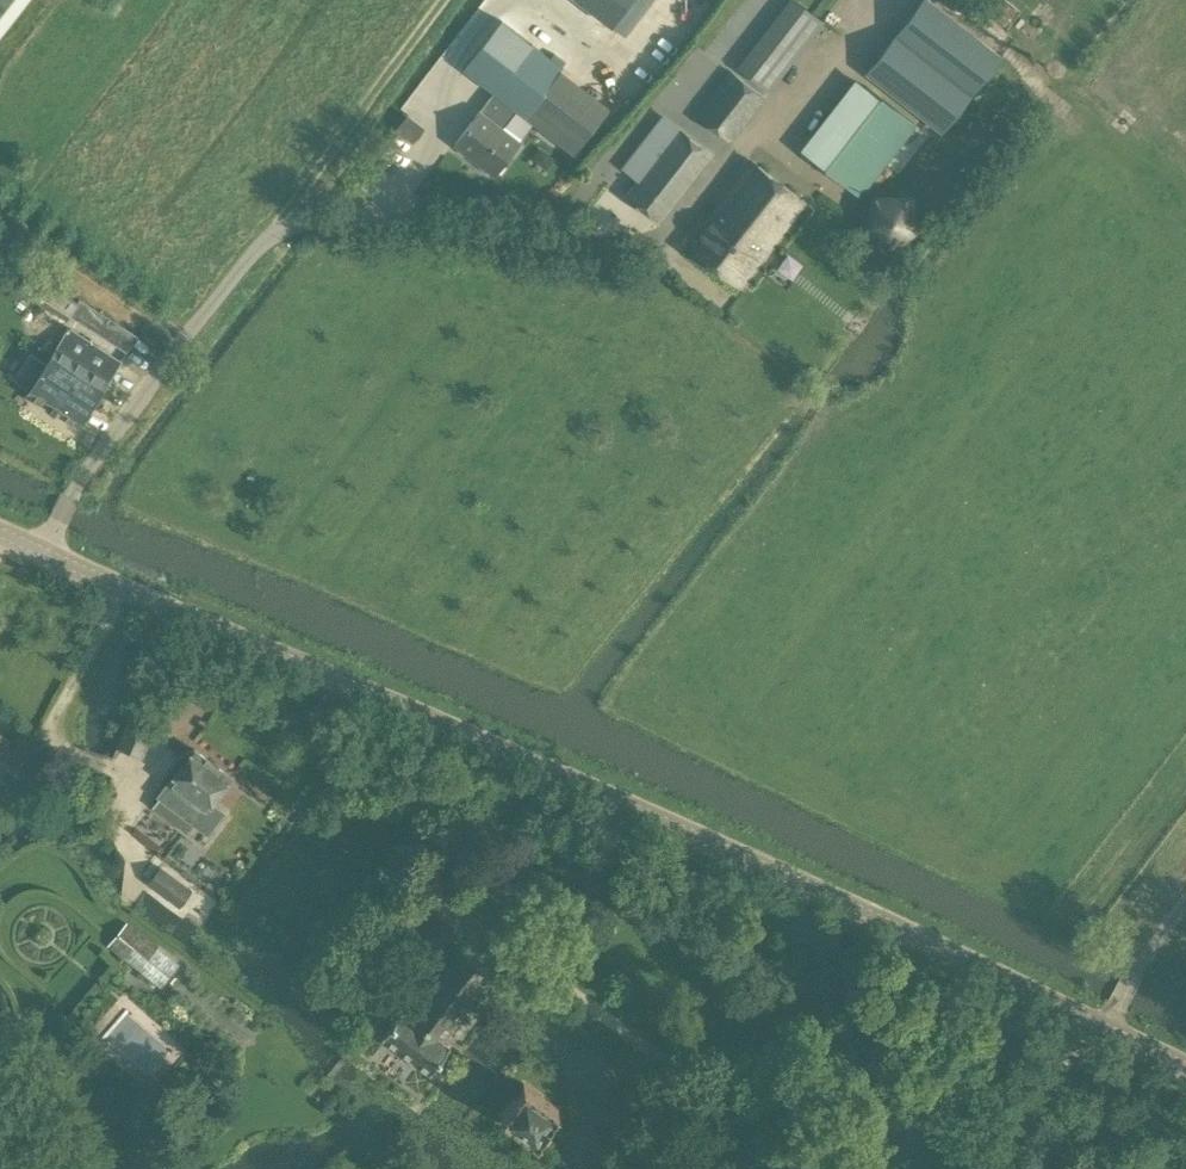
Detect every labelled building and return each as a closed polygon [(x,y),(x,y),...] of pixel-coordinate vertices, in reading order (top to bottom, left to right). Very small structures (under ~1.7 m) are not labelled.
[(29,0),(0,0),(0,37),(29,0)] [(609,25),(628,0),(576,0),(609,25)] [(867,71),(942,130),(1001,55),(931,0),(923,0),(867,71)] [(481,108),(454,144),(496,176),(523,141),(522,140),(534,124),(526,117),(566,63),(556,55),(554,57),(534,42),(534,41),(503,17),(464,69),(494,93),(482,109),(481,108)] [(730,141),(764,98),(732,72),(697,116),(730,141)] [(865,87),(810,157),(861,197),(916,126),(865,87)] [(627,194),(661,221),(712,155),(678,128),(651,162),(637,151),(624,167),(638,179),(627,194)] [(759,162),(696,244),(748,282),(810,200),(759,162)] [(876,197),(866,226),(890,245),(916,227),(907,198),(876,197)] [(70,315),(78,302),(20,265),(12,279),(45,300),(42,304),(67,319),(70,315)] [(27,354),(10,381),(15,384),(28,392),(27,394),(79,427),(122,360),(70,326),(45,365),(27,354)] [(233,776),(196,747),(159,796),(208,833),(224,812),(212,803),(233,776)] [(193,890),(161,866),(147,883),(179,907),(193,890)] [(127,921),(107,946),(161,988),(181,964),(127,921)] [(418,1001),(409,1013),(404,1009),(382,1038),(440,1082),(449,1072),(438,1063),(451,1045),(444,1040),(494,971),(461,944),(429,989),(415,979),(406,992),(418,1001)] [(127,995),(91,1036),(141,1081),(178,1040),(127,995)] [(522,1088),(503,1115),(537,1140),(558,1108),(525,1085),(522,1088)]
